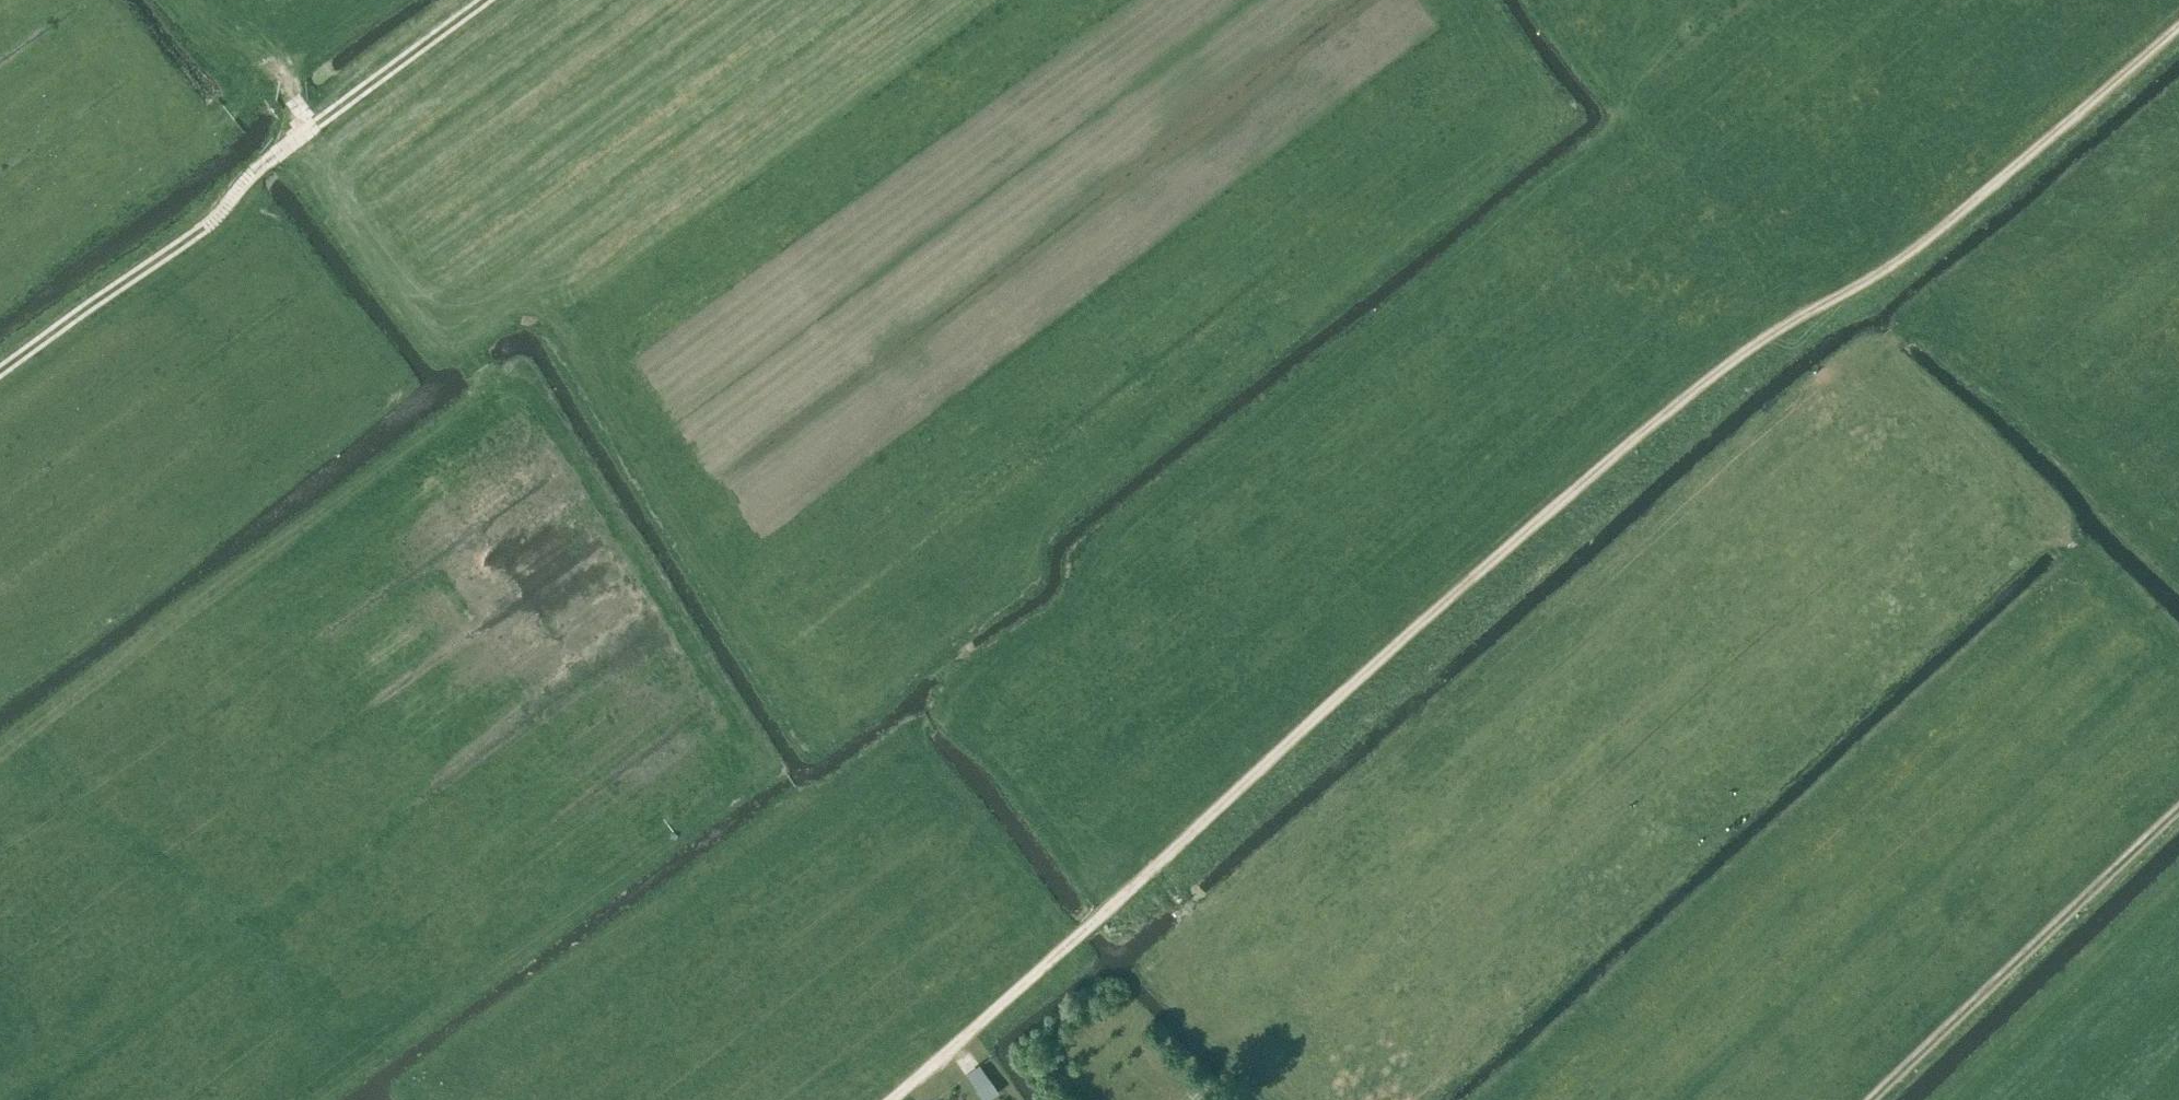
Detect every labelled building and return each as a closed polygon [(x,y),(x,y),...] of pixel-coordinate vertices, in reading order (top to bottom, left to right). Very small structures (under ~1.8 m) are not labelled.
[(979,1065),(967,1074),(976,1089),(989,1080),(979,1065)]
